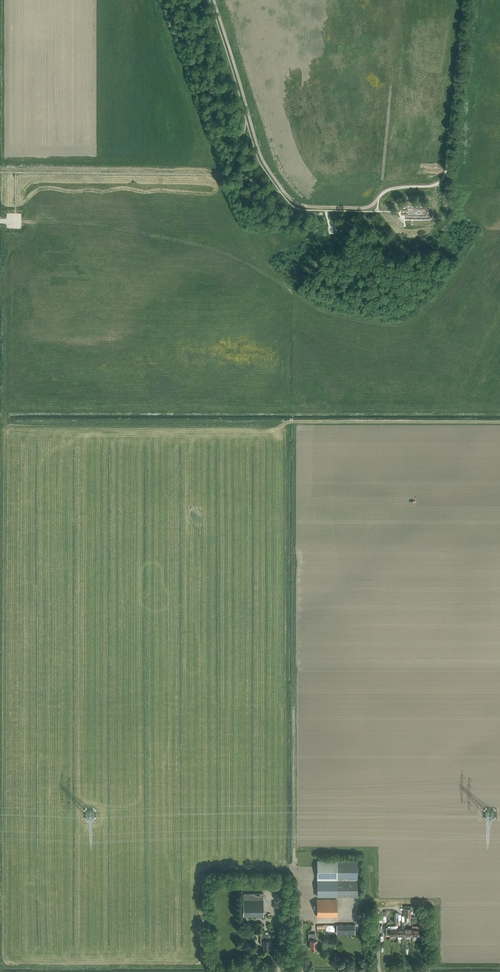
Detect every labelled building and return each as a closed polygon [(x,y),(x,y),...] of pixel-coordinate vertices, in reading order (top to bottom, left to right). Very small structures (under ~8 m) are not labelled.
[(429,208),(420,208),(406,208),(406,210),(401,210),(401,215),(405,215),(405,219),(419,219),(428,219),(431,218),(432,216),(432,213),(431,210),(429,208)] [(317,860),(317,896),(357,896),(357,860),(317,860)] [(243,899),(243,917),(263,917),(263,899),(263,893),(243,893),(243,899)] [(337,917),(337,899),(317,899),(317,917),(337,917)] [(398,929),(398,922),(395,922),(395,926),(394,929),(390,929),(390,927),(386,927),(386,935),(390,935),(390,936),(391,936),(398,936),(398,929)] [(337,935),(356,934),(356,924),(337,925),(337,935)] [(412,936),(419,936),(420,936),(420,929),(421,929),(421,926),(417,926),(417,929),(412,929),(412,936)] [(270,949),(270,940),(270,934),(265,934),(265,933),(260,933),(260,944),(261,946),(264,946),(264,949),(270,949)] [(317,949),(317,940),(315,940),(315,933),(308,933),(308,940),(310,940),(310,949),(317,949)]
